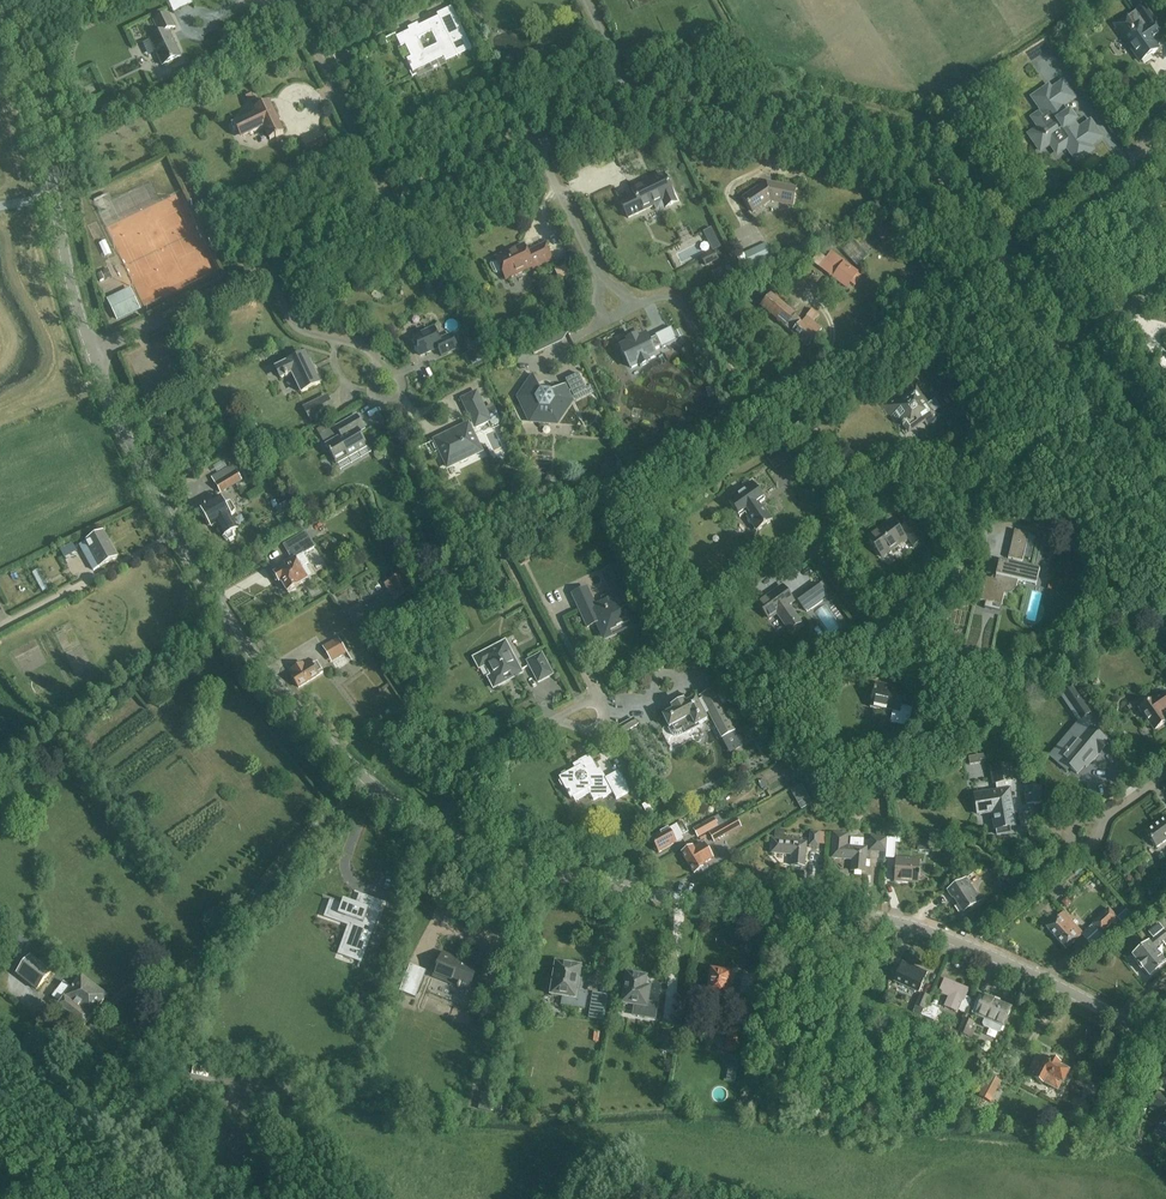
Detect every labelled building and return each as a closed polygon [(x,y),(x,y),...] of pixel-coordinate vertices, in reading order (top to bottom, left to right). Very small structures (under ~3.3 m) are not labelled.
[(174,13),(193,4),(191,0),(171,0),(168,2),(174,13)] [(1132,9),(1144,0),(1126,0),(1132,9)] [(1125,20),(1116,27),(1123,36),(1140,61),(1157,49),(1151,39),(1155,37),(1156,38),(1164,32),(1145,5),(1143,6),(1136,11),(1136,13),(1125,20)] [(438,18),(419,27),(417,24),(407,29),(409,32),(396,38),(401,48),(405,46),(411,58),(407,60),(413,73),(443,58),(455,52),(470,45),(451,8),(436,15),(438,18)] [(149,39),(162,66),(181,57),(168,31),(175,27),(169,14),(153,21),(160,34),(149,39)] [(1062,107),(1074,98),(1063,83),(1051,91),(1048,87),(1044,89),(1044,88),(1035,94),(1036,95),(1032,98),(1043,113),(1035,119),(1041,127),(1029,135),(1031,139),(1030,139),(1036,147),(1037,147),(1040,151),(1052,142),(1057,150),(1065,145),(1076,161),(1079,158),(1080,159),(1088,154),(1088,153),(1091,150),(1089,146),(1101,138),(1090,122),(1078,130),(1073,122),(1075,121),(1069,113),(1067,114),(1062,107)] [(270,141),(283,134),(269,103),(255,110),(257,114),(243,121),(244,123),(239,125),(238,129),(240,134),(244,136),(249,133),(250,135),(264,128),(270,141)] [(308,140),(315,154),(329,147),(323,133),(308,140)] [(665,208),(677,202),(664,175),(645,184),(645,183),(631,189),(634,196),(620,202),(628,219),(653,207),(652,204),(662,200),(665,208)] [(771,201),(792,205),(796,189),(766,183),(743,198),(753,212),(769,201),(771,201)] [(900,235),(893,222),(876,232),(884,244),(900,235)] [(744,254),(750,268),(772,257),(766,243),(744,254)] [(533,269),(551,260),(544,245),(527,253),(524,247),(510,253),(510,252),(496,258),(497,260),(491,263),(490,266),(493,273),(496,274),(502,272),(506,280),(533,267),(533,269)] [(127,247),(114,251),(120,271),(133,268),(127,247)] [(846,289),(859,273),(831,252),(826,259),(819,253),(812,262),(846,289)] [(702,259),(706,267),(718,261),(713,253),(702,259)] [(567,268),(575,264),(570,256),(562,259),(567,268)] [(108,300),(117,320),(139,309),(129,289),(108,300)] [(807,317),(803,322),(796,316),(782,304),(785,300),(775,291),(761,307),(809,347),(819,335),(818,334),(822,329),(807,317)] [(451,335),(439,340),(434,328),(412,338),(416,346),(414,349),(416,353),(419,353),(420,356),(438,347),(441,355),(457,348),(451,335)] [(632,348),(623,353),(634,375),(642,371),(643,373),(651,368),(650,366),(658,363),(655,356),(664,352),(664,354),(680,346),(674,333),(658,340),(659,342),(651,346),(649,341),(641,345),(640,342),(631,346),(632,348)] [(468,356),(473,368),(483,363),(477,351),(468,356)] [(301,393),(320,384),(306,355),(276,369),(281,379),(292,374),(301,393)] [(574,397),(587,391),(578,374),(565,380),(568,385),(564,386),(564,385),(550,392),(554,400),(549,408),(540,407),(536,399),(541,392),(533,376),(518,398),(530,422),(557,424),(572,402),(569,397),(573,395),(574,397)] [(936,399),(928,405),(917,390),(899,402),(895,396),(883,404),(896,423),(902,424),(904,426),(906,424),(910,430),(919,423),(918,421),(923,418),(928,426),(944,415),(940,409),(942,408),(936,399)] [(433,443),(432,446),(435,450),(438,451),(440,450),(440,451),(439,454),(441,458),(444,458),(448,467),(459,461),(461,463),(467,460),(468,457),(481,451),(470,429),(475,427),(475,428),(489,421),(491,425),(495,426),(498,425),(500,420),(492,405),(485,409),(476,392),(461,399),(473,423),(468,425),(435,441),(436,441),(433,443)] [(303,408),(310,422),(333,411),(326,397),(303,408)] [(326,445),(337,464),(367,446),(356,428),(362,425),(356,415),(336,427),(341,436),(326,445)] [(317,432),(323,442),(334,435),(328,425),(317,432)] [(766,457),(774,469),(792,457),(784,445),(766,457)] [(229,492),(249,479),(243,468),(237,472),(236,471),(215,484),(220,493),(227,489),(229,492)] [(771,487),(781,479),(777,474),(767,481),(771,487)] [(756,532),(772,520),(760,503),(765,500),(752,482),(727,500),(740,518),(744,514),(756,532)] [(231,503),(223,505),(220,499),(200,510),(201,511),(199,514),(201,519),(205,518),(211,528),(215,525),(222,539),(224,538),(228,542),(234,539),(233,533),(239,530),(231,516),(236,511),(231,503)] [(901,529),(899,531),(893,522),(881,531),(879,529),(867,537),(881,557),(906,539),(905,539),(907,537),(913,546),(921,540),(908,523),(900,528),(901,529)] [(1008,558),(1022,562),(1029,534),(1014,531),(1008,558)] [(281,582),(287,592),(307,580),(300,567),(309,562),(304,554),(315,548),(306,532),(282,546),(290,559),(283,564),(285,568),(273,575),(278,584),(281,582)] [(100,567),(117,558),(104,533),(86,542),(80,546),(86,557),(92,553),(100,567)] [(35,562),(40,580),(47,578),(41,560),(35,562)] [(1017,581),(1036,585),(1039,570),(999,561),(995,580),(985,578),(980,601),(986,602),(984,608),(992,610),(993,604),(1001,606),(1004,593),(1007,594),(1009,594),(1012,592),(1014,591),(1016,588),(1017,581)] [(627,609),(634,605),(616,566),(602,573),(613,597),(609,599),(607,595),(601,598),(602,602),(595,605),(587,588),(572,594),(587,627),(601,621),(606,633),(633,621),(627,609)] [(409,593),(400,576),(389,582),(399,598),(409,593)] [(798,600),(804,608),(824,594),(818,586),(798,600)] [(780,587),(758,604),(768,619),(776,613),(788,628),(799,620),(787,605),(791,602),(780,587)] [(821,600),(822,618),(839,618),(839,599),(821,600)] [(323,647),(331,662),(347,653),(338,638),(323,647)] [(513,678),(522,673),(505,642),(474,658),(479,669),(486,666),(491,676),(488,678),(494,688),(506,682),(503,677),(510,673),(513,678)] [(527,661),(538,683),(553,675),(542,654),(527,661)] [(298,688),(323,672),(316,660),(305,667),(302,663),(291,670),(294,674),(291,676),(298,688)] [(908,727),(912,708),(901,705),(904,689),(875,683),(870,707),(879,709),(879,708),(892,710),(890,723),(908,727)] [(721,739),(735,731),(713,690),(699,697),(700,699),(697,701),(696,699),(684,705),(681,704),(676,706),(675,710),(663,716),(669,727),(671,732),(673,734),(675,735),(678,736),(680,735),(699,725),(699,724),(707,720),(704,714),(707,712),(721,739)] [(1165,711),(1165,696),(1164,692),(1153,700),(1152,699),(1139,709),(1154,731),(1165,722),(1165,719),(1162,713),(1165,711)] [(727,707),(734,724),(738,722),(731,706),(727,707)] [(627,720),(640,714),(637,708),(624,714),(627,720)] [(619,726),(624,734),(638,726),(633,718),(619,726)] [(1063,749),(1054,760),(1067,771),(1069,768),(1077,774),(1087,761),(1090,763),(1107,742),(1085,724),(1069,742),(1072,745),(1066,752),(1063,749)] [(607,763),(614,760),(609,749),(602,752),(607,763)] [(618,771),(603,780),(589,755),(578,761),(581,765),(568,773),(565,772),(561,774),(560,777),(559,777),(560,779),(559,782),(561,787),(565,788),(570,798),(572,797),(575,803),(590,794),(593,800),(599,797),(600,799),(613,792),(616,799),(629,792),(618,771)] [(1017,828),(1011,791),(1013,782),(1012,780),(1010,765),(992,768),(995,783),(996,791),(973,794),(974,799),(972,800),(974,812),(976,812),(977,817),(991,815),(994,831),(996,831),(996,836),(1011,834),(1010,829),(1017,828)] [(761,782),(764,790),(771,787),(768,779),(761,782)] [(802,785),(792,791),(801,809),(812,803),(802,785)] [(1026,788),(1026,804),(1027,804),(1027,803),(1033,803),(1034,803),(1040,803),(1041,803),(1040,787),(1026,788)] [(1156,848),(1165,840),(1165,817),(1145,833),(1156,848)] [(693,830),(698,839),(718,827),(713,818),(693,830)] [(736,818),(718,828),(723,838),(741,828),(736,818)] [(657,852),(658,854),(683,840),(682,837),(689,833),(682,822),(650,840),(655,847),(653,850),(655,852),(657,852)] [(868,836),(868,828),(854,828),(854,835),(868,836)] [(818,845),(824,845),(825,836),(819,835),(819,833),(811,832),(810,846),(818,846),(818,845)] [(851,838),(850,846),(846,846),(847,835),(833,834),(832,858),(853,859),(852,870),(865,871),(867,848),(863,847),(864,839),(851,838)] [(887,851),(888,839),(880,838),(880,837),(871,837),(870,850),(887,851)] [(888,839),(887,851),(887,857),(894,858),(896,840),(888,839)] [(791,865),(804,866),(806,843),(772,840),(771,853),(792,854),(791,865)] [(698,844),(687,851),(698,872),(710,865),(708,862),(717,857),(709,842),(700,847),(698,844)] [(894,881),(918,883),(920,859),(896,857),(894,881)] [(963,912),(981,901),(967,878),(948,890),(952,897),(953,897),(963,912)] [(378,907),(359,896),(353,906),(330,893),(322,907),(344,920),(331,943),(350,954),(363,931),(360,930),(364,923),(368,924),(378,907)] [(1093,925),(1083,933),(1081,935),(1092,947),(1104,936),(1100,932),(1115,916),(1107,908),(1091,924),(1093,925)] [(1081,935),(1083,933),(1064,913),(1047,929),(1066,949),(1081,935)] [(1132,956),(1148,977),(1165,963),(1154,948),(1161,942),(1165,947),(1165,934),(1163,931),(1164,930),(1159,924),(1148,933),(1153,939),(1132,956)] [(469,961),(468,965),(453,959),(454,957),(443,953),(434,976),(469,989),(478,965),(469,961)] [(51,972),(42,965),(47,960),(40,954),(36,960),(31,956),(16,974),(36,990),(51,972)] [(894,981),(920,992),(928,973),(902,962),(894,981)] [(410,965),(399,992),(415,998),(425,971),(410,965)] [(582,973),(555,969),(550,993),(567,996),(566,1005),(594,1009),(596,996),(579,994),(582,973)] [(730,974),(720,972),(719,970),(716,969),(714,972),(710,971),(706,996),(716,998),(713,1013),(730,1016),(732,1006),(724,1005),(725,1000),(730,974)] [(647,986),(649,977),(627,973),(622,1004),(635,1007),(634,1015),(657,1019),(659,1003),(650,1001),(653,987),(647,986)] [(85,1027),(109,997),(82,975),(71,989),(64,982),(51,997),(61,1005),(60,1007),(85,1027)] [(959,1011),(966,1014),(972,1000),(965,997),(968,989),(945,980),(940,993),(949,997),(946,1006),(959,1011)] [(922,1015),(930,997),(922,993),(915,1011),(922,1015)] [(979,996),(971,1014),(975,1015),(975,1016),(984,1020),(982,1025),(983,1027),(998,1033),(1000,1033),(1003,1026),(1004,1024),(1009,1026),(1012,1019),(1007,1017),(1011,1008),(1011,1007),(1000,1002),(1000,1000),(994,998),(994,999),(984,994),(982,997),(979,996)] [(930,997),(922,1015),(935,1020),(940,1009),(927,1003),(930,997)] [(959,1032),(969,1036),(974,1024),(965,1020),(959,1032)] [(675,1034),(664,1032),(662,1042),(661,1046),(672,1048),(675,1034)] [(723,1051),(732,1052),(734,1038),(725,1037),(723,1051)] [(737,1068),(739,1058),(728,1057),(726,1067),(737,1068)] [(1050,1061),(1049,1062),(1045,1060),(1042,1064),(1035,1060),(1030,1068),(1031,1069),(1028,1075),(1043,1084),(1044,1082),(1057,1090),(1060,1084),(1061,1084),(1068,1071),(1059,1066),(1057,1065),(1058,1062),(1054,1060),(1052,1062),(1050,1061)] [(991,1065),(987,1075),(999,1080),(1004,1070),(991,1065)] [(978,1097),(989,1103),(1000,1082),(989,1076),(978,1097)] [(1157,1094),(1151,1109),(1160,1113),(1155,1123),(1159,1125),(1157,1128),(1158,1131),(1165,1134),(1165,1098),(1157,1094)]
